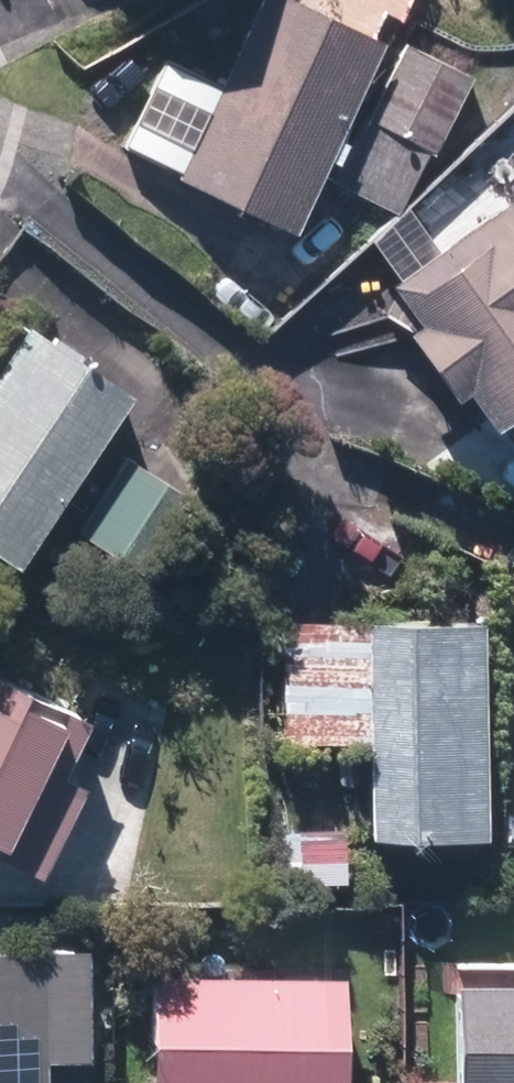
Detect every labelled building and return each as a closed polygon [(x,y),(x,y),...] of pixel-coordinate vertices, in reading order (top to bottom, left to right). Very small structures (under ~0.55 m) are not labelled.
[(277,228),(310,159),(319,162),(330,141),(319,136),(363,41),(272,0),(239,0),(159,176),(277,228)] [(329,185),(386,214),(416,151),(359,124),(329,185)] [(374,277),(474,423),(513,395),(513,177),(374,277)] [(113,393),(7,323),(0,334),(0,562),(113,393)] [(64,531),(142,581),(189,510),(110,458),(64,531)] [(347,732),(351,830),(467,827),(460,612),(250,618),(253,736),(347,732)] [(36,773),(55,781),(84,718),(0,677),(0,849),(36,773)] [(301,846),(324,853),(336,820),(312,812),(301,846)] [(34,1053),(76,1054),(77,949),(0,949),(0,1082),(34,1082),(34,1053)] [(131,1082),(330,1082),(329,965),(130,966),(131,1082)] [(442,986),(443,1082),(513,1082),(513,986),(442,986)]
